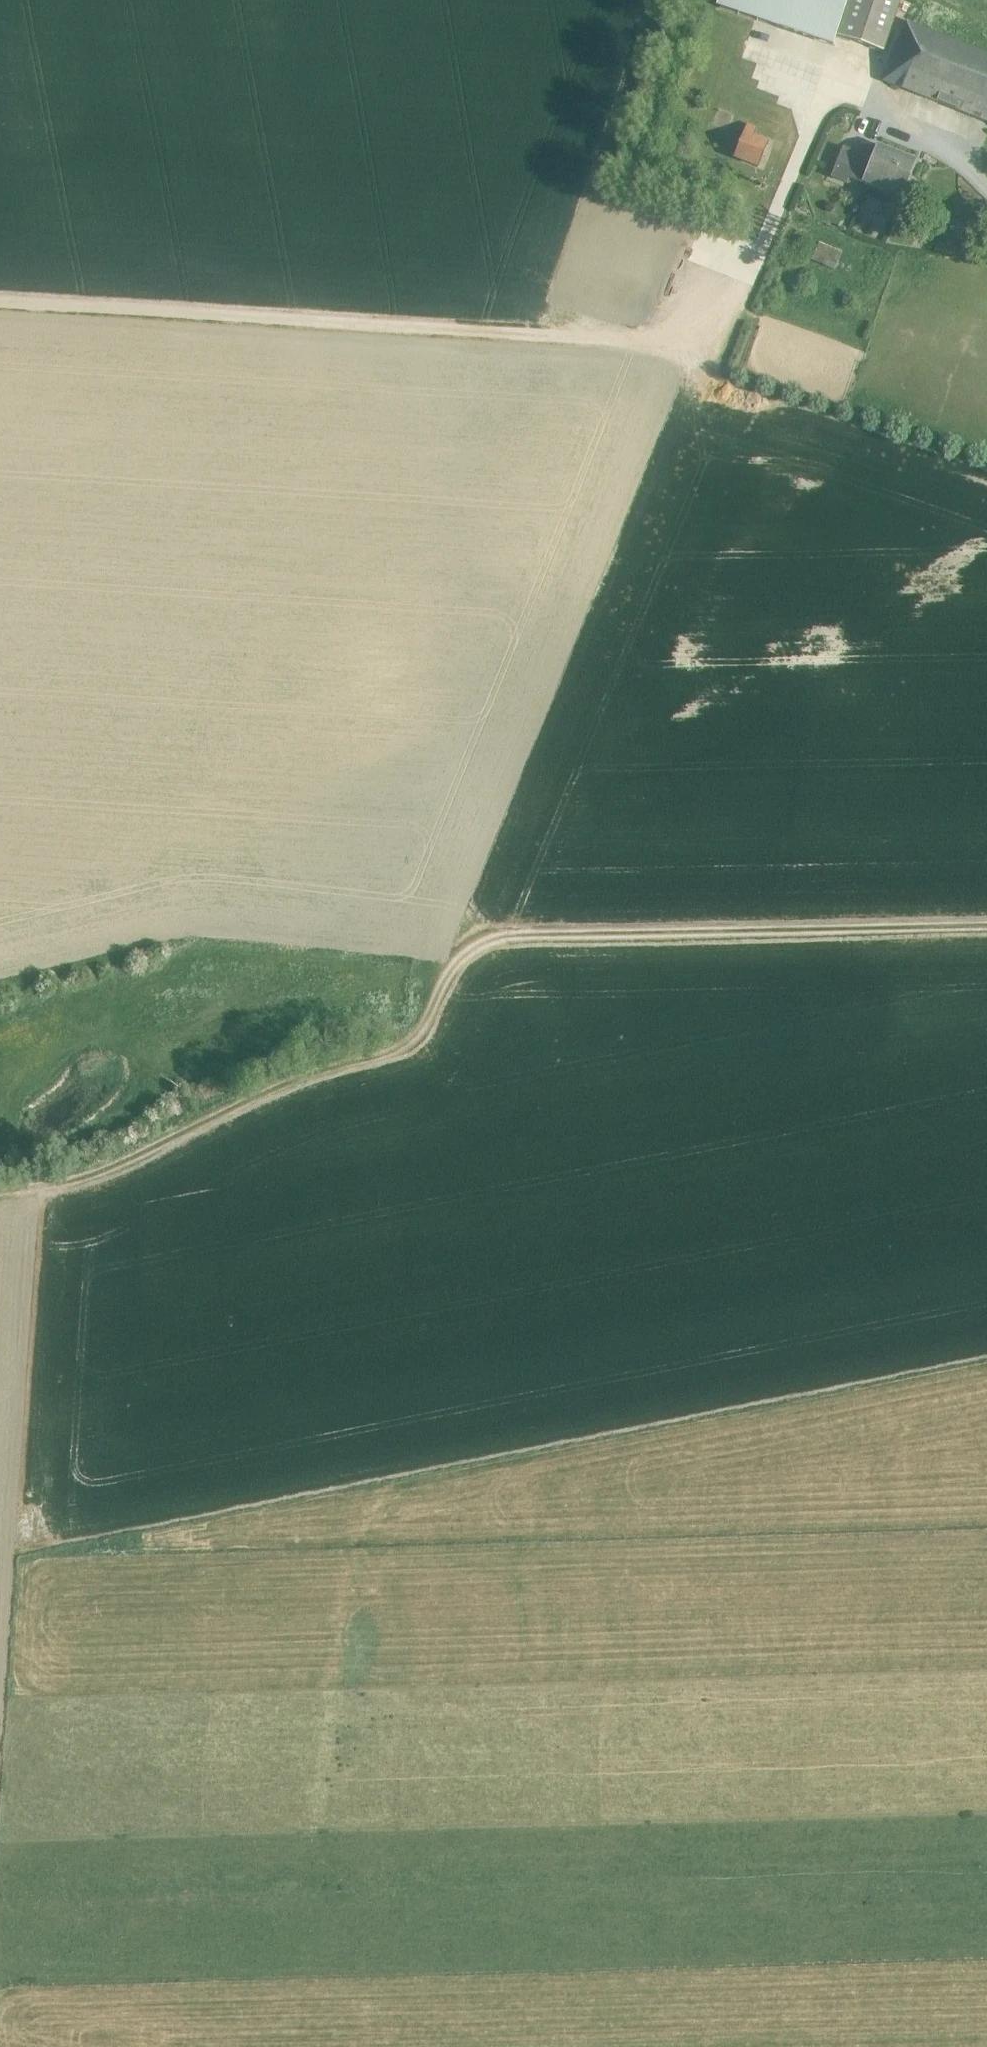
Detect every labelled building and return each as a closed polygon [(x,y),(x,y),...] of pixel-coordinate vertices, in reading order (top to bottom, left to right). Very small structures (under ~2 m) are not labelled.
[(715,6),(831,46),(847,0),(717,0),(715,6)] [(899,0),(848,0),(835,37),(881,52),(899,0)] [(905,21),(881,81),(986,123),(986,54),(905,21)] [(666,101),(661,114),(668,116),(672,103),(666,101)] [(745,125),(732,157),(757,167),(767,143),(752,137),(755,129),(745,125)] [(846,179),(849,180),(898,199),(913,161),(876,146),(870,162),(855,156),(855,155),(842,150),(830,179),(844,185),(846,179)] [(819,241),(811,260),(834,269),(841,250),(819,241)]
